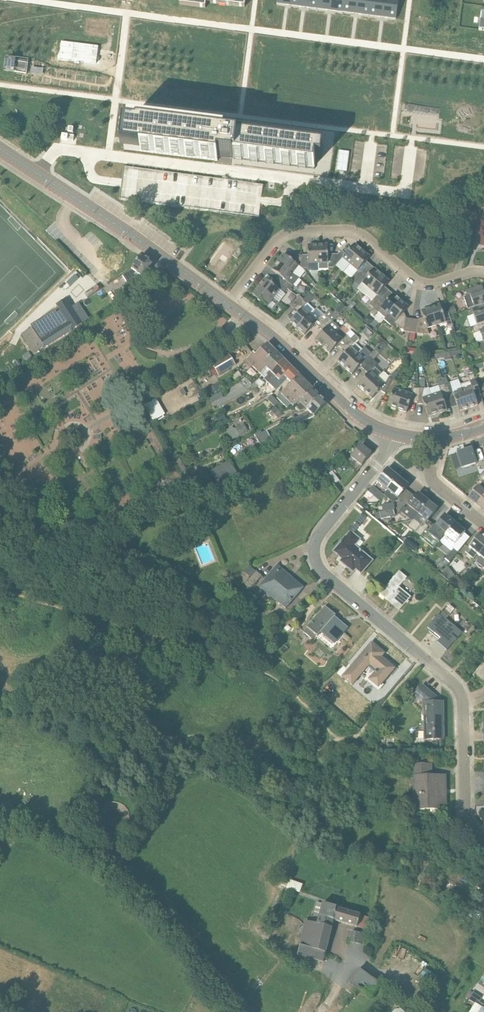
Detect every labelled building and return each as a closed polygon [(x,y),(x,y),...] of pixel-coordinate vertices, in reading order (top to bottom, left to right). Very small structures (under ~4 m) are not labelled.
[(180,5),(206,8),(206,3),(245,7),(246,0),(180,0),(180,5)] [(318,0),(305,0),(304,7),(317,9),(318,0)] [(331,0),(318,0),(317,9),(330,11),(331,0)] [(344,0),(331,0),(330,11),(343,12),(344,0)] [(358,0),(344,0),(343,12),(356,14),(358,0)] [(371,0),(358,0),(356,14),(369,16),(371,0)] [(384,0),(371,0),(369,16),(382,17),(384,0)] [(398,0),(384,0),(382,17),(395,19),(398,0)] [(104,64),(107,47),(80,43),(80,42),(62,40),(60,57),(104,64)] [(0,58),(0,71),(10,72),(11,71),(11,70),(21,71),(22,61),(0,58)] [(180,89),(176,103),(183,105),(187,91),(180,89)] [(64,112),(67,94),(57,92),(55,111),(64,112)] [(233,160),(315,171),(316,159),(321,159),(323,146),(311,144),(312,135),(241,126),(241,131),(221,128),(220,131),(128,119),(125,148),(217,161),(218,154),(233,156),(233,160)] [(169,180),(142,179),(142,189),(169,190),(169,180)] [(478,220),(476,235),(482,236),(480,246),(483,246),(483,221),(478,220)] [(214,267),(219,260),(223,263),(234,248),(221,239),(205,261),(214,267)] [(335,268),(343,259),(350,265),(363,251),(355,244),(346,255),(342,251),(339,255),(334,255),(334,268),(335,268)] [(308,271),(319,271),(319,264),(318,245),(308,246),(308,256),(303,256),(303,270),(307,273),(308,271)] [(329,268),(334,268),(334,255),(328,255),(328,245),(318,245),(319,264),(328,264),(329,268)] [(238,248),(233,256),(238,259),(243,252),(238,248)] [(355,283),(364,273),(360,269),(370,257),(363,251),(350,265),(357,271),(352,279),(351,280),(355,283)] [(137,274),(143,279),(154,264),(142,255),(132,270),(123,276),(127,282),(134,278),(137,274)] [(293,274),(299,266),(303,270),(303,256),(296,256),(292,261),(284,255),(278,262),(293,274)] [(290,284),(287,282),(293,274),(278,262),(272,270),(280,276),(277,281),(287,289),(290,284)] [(359,287),(362,284),(370,290),(382,275),(375,269),(368,277),(364,273),(355,283),(359,287)] [(370,305),(374,309),(383,298),(379,295),(390,282),(382,275),(370,290),(365,295),(373,302),(370,305)] [(259,287),(274,298),(280,291),(284,294),(287,289),(277,281),(273,285),(265,279),(259,287)] [(280,303),(279,302),(274,298),(259,287),(253,295),(273,311),(280,303)] [(471,297),(470,295),(467,296),(467,295),(463,297),(468,310),(470,309),(483,305),(483,293),(471,297)] [(290,322),(298,329),(311,314),(304,308),(308,304),(313,298),(309,294),(304,300),(294,310),(298,313),(290,322)] [(374,317),(378,312),(385,319),(386,319),(388,316),(401,301),(393,294),(387,302),(383,298),(374,309),(370,313),(374,317)] [(290,306),(294,310),(304,300),(300,296),(297,299),(294,302),(290,306)] [(83,324),(66,299),(56,305),(58,308),(31,326),(46,348),(83,324)] [(401,301),(388,316),(395,322),(394,323),(404,332),(410,333),(412,320),(407,319),(404,312),(409,307),(401,301)] [(353,302),(348,308),(351,311),(356,305),(353,302)] [(342,304),(336,310),(340,314),(346,308),(342,304)] [(448,327),(453,325),(449,313),(443,314),(440,305),(431,308),(437,326),(446,323),(448,327)] [(483,323),(483,305),(470,309),(472,316),(467,317),(470,328),(474,327),(483,323)] [(455,306),(448,308),(450,316),(457,314),(455,306)] [(428,330),(437,326),(431,308),(421,311),(425,321),(418,321),(412,320),(410,333),(415,334),(429,335),(428,330)] [(316,340),(323,347),(340,329),(333,322),(340,314),(336,310),(329,318),(320,328),(323,332),(316,340)] [(329,318),(333,313),(329,310),(325,314),(329,318)] [(311,314),(298,329),(305,335),(315,324),(320,328),(329,318),(325,314),(318,321),(311,314)] [(368,326),(373,320),(367,316),(363,321),(368,326)] [(474,327),(476,333),(474,334),(477,343),(480,343),(480,344),(483,342),(483,323),(474,327)] [(338,345),(342,349),(351,339),(340,329),(323,347),(330,354),(338,345)] [(346,353),(338,361),(345,368),(363,350),(356,343),(359,339),(355,335),(351,339),(342,349),(346,353)] [(246,361),(261,375),(268,369),(264,365),(276,352),(268,344),(256,356),(254,354),(246,361)] [(360,367),(364,370),(374,361),(370,357),(372,354),(365,348),(363,350),(345,368),(352,375),(360,367)] [(416,349),(408,348),(407,355),(415,356),(416,349)] [(261,375),(265,379),(284,360),(276,352),(264,365),(268,369),(261,375)] [(29,353),(23,356),(26,361),(32,358),(29,353)] [(213,365),(219,376),(236,366),(233,361),(229,355),(213,365)] [(292,384),(300,376),(284,360),(265,379),(264,379),(268,383),(269,384),(276,377),(279,381),(284,377),(292,384)] [(21,365),(19,361),(7,369),(9,373),(21,365)] [(368,374),(358,386),(365,392),(378,378),(371,372),(378,365),(374,361),(364,370),(368,374)] [(462,391),(463,391),(469,408),(478,405),(474,394),(480,393),(474,374),(468,376),(470,382),(461,385),(462,391)] [(300,401),(301,403),(314,390),(300,376),(292,384),(288,388),(300,400),(300,401)] [(469,408),(463,391),(462,391),(454,393),(450,383),(448,383),(446,377),(442,378),(444,385),(449,398),(454,396),(459,412),(469,408)] [(386,394),(387,392),(394,381),(389,378),(385,385),(378,378),(365,392),(372,399),(380,391),(386,394)] [(428,417),(438,414),(432,395),(422,398),(423,390),(425,389),(425,378),(418,378),(418,388),(418,389),(418,402),(417,402),(417,405),(424,405),(428,417)] [(260,379),(255,383),(262,390),(268,383),(264,379),(262,381),(260,379)] [(388,406),(397,410),(404,391),(395,388),(399,384),(394,381),(387,392),(392,396),(388,406)] [(441,392),(432,395),(438,414),(447,410),(443,400),(449,398),(444,385),(439,386),(441,392)] [(216,392),(214,387),(206,391),(209,396),(216,392)] [(297,407),(301,403),(300,401),(300,400),(288,388),(278,398),(287,408),(291,405),(293,407),(296,405),(297,407)] [(413,395),(404,391),(397,410),(407,413),(411,402),(417,402),(418,402),(418,389),(418,388),(413,388),(413,395)] [(306,410),(307,410),(320,397),(314,390),(301,403),(297,407),(296,407),(300,411),(306,410)] [(279,403),(272,396),(272,395),(267,399),(274,407),(275,407),(279,403)] [(309,412),(295,419),(294,419),(298,425),(314,416),(327,404),(320,397),(307,410),(309,412)] [(152,422),(164,415),(155,398),(142,405),(152,422)] [(271,410),(278,418),(282,414),(275,407),(274,407),(271,410)] [(223,413),(216,417),(219,423),(227,419),(223,413)] [(248,431),(244,424),(235,429),(234,429),(233,427),(227,430),(232,440),(239,436),(248,431)] [(270,439),(266,431),(262,433),(261,431),(255,435),(260,444),(270,439)] [(362,466),(371,455),(361,446),(352,457),(362,466)] [(462,469),(476,464),(471,449),(457,454),(459,454),(463,468),(461,468),(462,469)] [(241,479),(230,461),(211,472),(223,490),(241,479)] [(384,495),(384,496),(388,491),(388,490),(399,477),(388,469),(377,482),(388,490),(384,495)] [(193,482),(187,471),(182,474),(188,485),(193,482)] [(327,475),(335,485),(340,481),(333,471),(327,475)] [(403,503),(410,494),(405,491),(409,486),(399,477),(388,490),(388,491),(384,496),(394,504),(398,499),(403,503)] [(478,506),(483,498),(483,481),(483,480),(480,485),(479,485),(468,498),(478,506)] [(373,496),(379,501),(383,495),(373,486),(368,492),(373,496)] [(373,496),(368,492),(364,496),(369,500),(373,496)] [(404,507),(400,512),(411,521),(429,502),(418,494),(415,498),(410,494),(403,503),(408,507),(406,509),(404,507)] [(422,536),(429,527),(426,525),(438,509),(429,502),(411,521),(412,522),(408,527),(419,536),(422,536)] [(393,509),(383,512),(380,512),(381,519),(391,517),(391,519),(395,517),(393,509)] [(356,524),(359,527),(366,519),(361,515),(355,523),(356,524)] [(439,543),(444,537),(444,536),(455,524),(445,515),(436,527),(432,524),(429,527),(422,536),(420,538),(433,550),(439,543)] [(444,536),(444,537),(455,545),(465,532),(455,524),(444,536)] [(361,540),(352,532),(351,533),(343,543),(342,541),(340,543),(341,544),(337,549),(342,553),(342,554),(345,557),(342,560),(348,565),(346,567),(353,573),(356,570),(361,575),(373,561),(356,546),(361,540)] [(479,556),(483,550),(483,538),(480,534),(465,552),(474,559),(478,555),(479,556)] [(403,538),(401,540),(408,546),(410,542),(410,537),(403,538)] [(454,549),(445,559),(449,563),(458,553),(454,549)] [(244,573),(250,577),(255,571),(249,566),(244,573)] [(259,587),(285,609),(303,588),(291,577),(289,580),(275,568),(259,587)] [(251,589),(263,576),(256,571),(245,584),(251,589)] [(400,611),(411,597),(399,587),(407,578),(399,571),(386,587),(384,586),(378,593),(387,601),(389,599),(401,609),(399,611),(400,611)] [(464,585),(457,576),(451,580),(458,590),(464,585)] [(450,596),(455,589),(448,583),(443,590),(450,596)] [(321,633),(335,645),(347,630),(334,618),(336,616),(325,607),(307,628),(304,632),(313,640),(317,636),(318,637),(321,633)] [(447,651),(456,640),(456,641),(458,640),(457,639),(462,633),(446,619),(450,614),(446,610),(441,616),(439,614),(428,628),(441,639),(437,643),(447,651)] [(368,680),(378,688),(395,669),(369,647),(342,678),(352,687),(369,668),(374,673),(368,680)] [(475,675),(483,682),(483,665),(475,675)] [(423,703),(424,740),(444,739),(444,724),(439,724),(439,706),(434,706),(434,695),(423,686),(414,696),(423,703)] [(414,776),(414,809),(438,809),(438,805),(446,805),(445,776),(431,777),(431,765),(414,765),(414,776)] [(97,803),(99,795),(90,792),(88,801),(97,803)] [(286,881),(285,890),(300,892),(301,883),(286,881)] [(320,918),(334,921),(357,928),(361,916),(323,905),(320,918)] [(361,916),(357,928),(367,930),(371,918),(361,916)] [(278,918),(275,928),(294,933),(297,923),(278,918)] [(307,923),(298,956),(324,963),(325,956),(334,921),(320,918),(318,925),(307,923)] [(360,933),(352,932),(350,944),(363,945),(364,935),(360,935),(360,933)] [(380,985),(359,970),(349,984),(350,984),(359,990),(371,998),(380,985)] [(359,990),(350,984),(345,991),(354,997),(359,990)]
